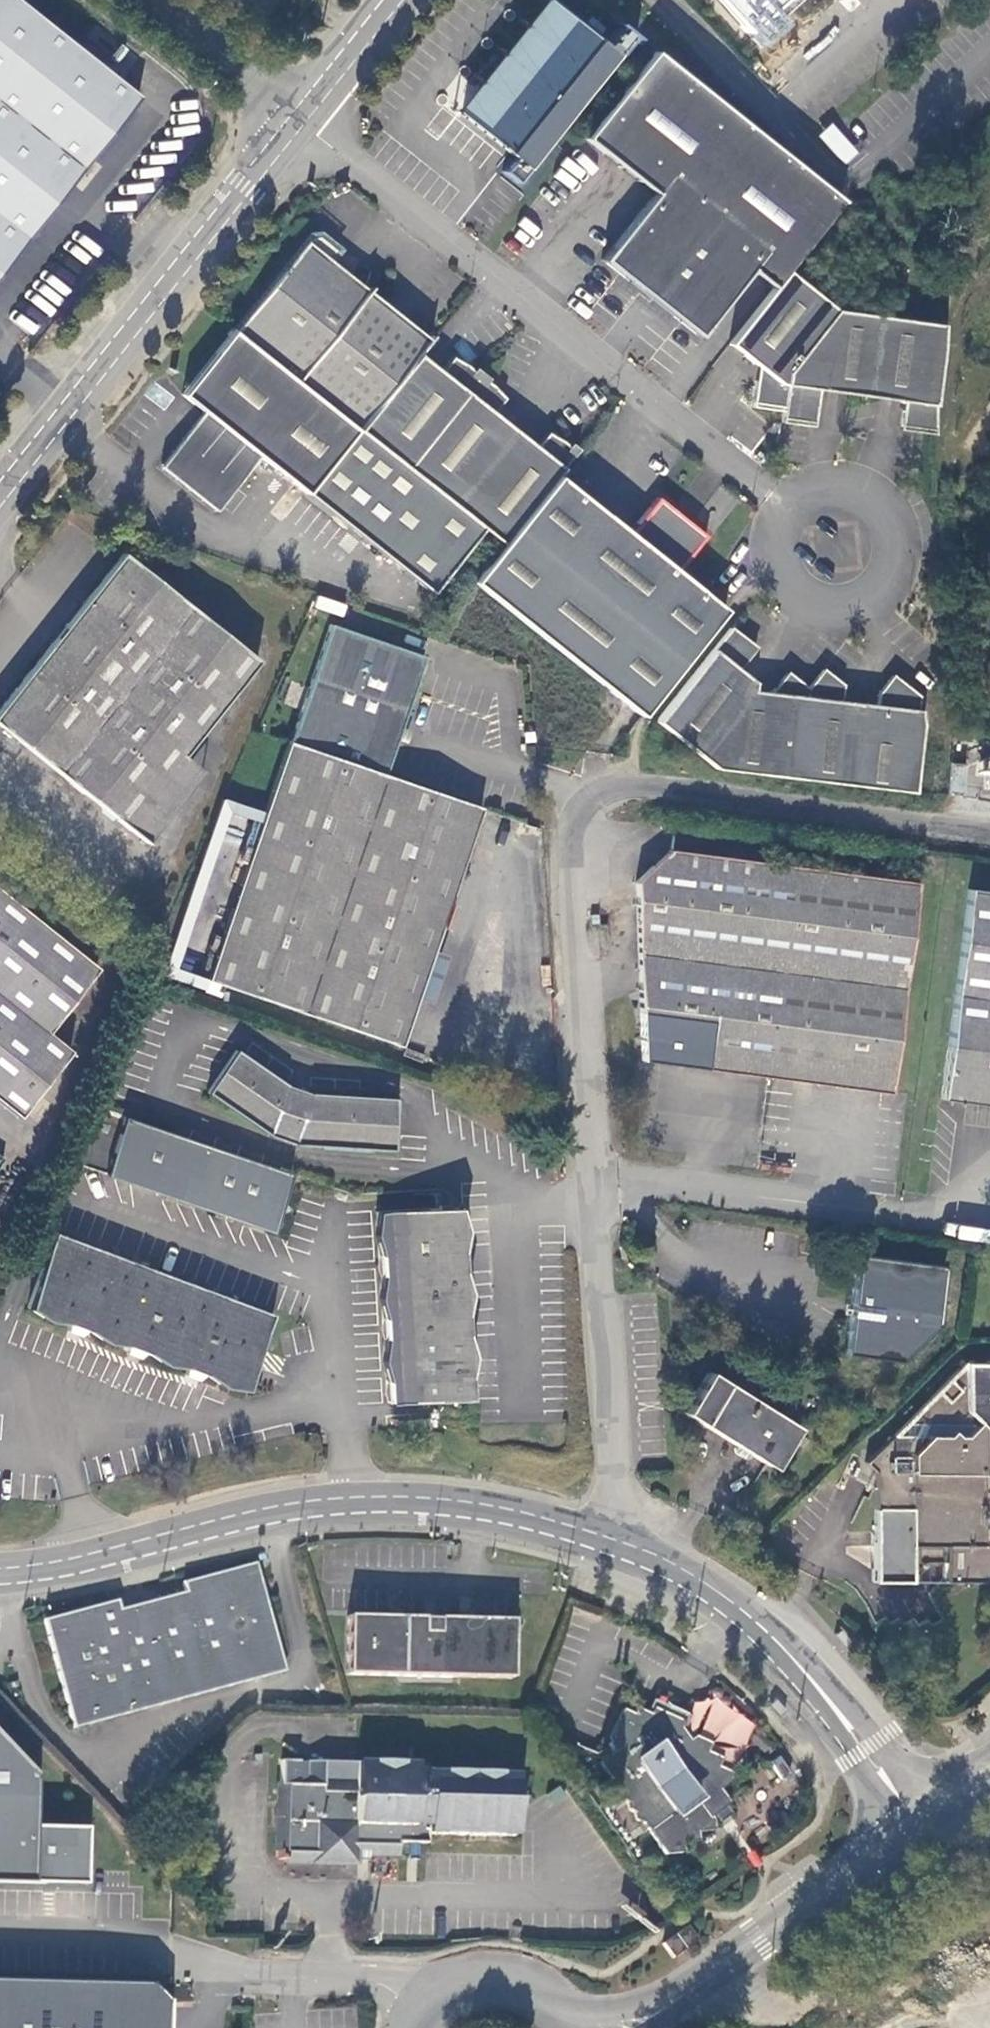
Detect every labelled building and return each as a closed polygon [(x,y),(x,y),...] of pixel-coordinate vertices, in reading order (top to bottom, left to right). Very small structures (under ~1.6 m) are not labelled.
[(8,0),(0,0),(0,268),(136,100),(8,0)] [(745,30),(778,0),(718,0),(745,30)] [(526,168),(631,36),(616,24),(601,44),(547,2),(456,114),(511,156),(499,171),(514,182),(526,168)] [(751,269),(772,286),(787,267),(843,197),(651,46),(581,134),(652,190),(602,252),(599,257),(625,277),(607,301),(623,314),(626,310),(640,321),(638,326),(655,339),(673,315),(698,335),(751,269)] [(854,155),(827,126),(814,138),(841,167),(854,155)] [(304,242),(234,333),(357,430),(415,349),(425,336),(333,264),(343,250),(320,232),(306,233),(304,236),(304,242)] [(925,432),(935,433),(936,402),(943,322),(836,307),(787,267),(772,286),(728,341),(756,365),(751,406),(782,410),(781,421),(813,425),(819,387),(903,401),(900,429),(925,432)] [(260,460),(304,495),(357,430),(234,333),(232,331),(181,397),(201,414),(159,468),(215,516),(260,460)] [(492,411),(501,397),(495,387),(488,380),(475,367),(465,360),(449,352),(438,366),(415,349),(357,430),(481,528),(501,544),(557,474),(577,449),(565,439),(548,433),(536,446),(492,411)] [(357,430),(304,495),(345,527),(428,593),(481,528),(357,430)] [(473,580),(640,714),(724,610),(704,594),(675,570),(703,536),(657,499),(644,517),(631,535),(557,474),(501,544),(473,580)] [(184,754),(259,659),(123,551),(118,557),(0,706),(0,726),(50,766),(125,825),(184,754)] [(288,740),(206,979),(401,1047),(481,806),(385,773),(426,655),(331,623),(290,741),(288,740)] [(755,646),(729,626),(653,720),(713,769),(913,792),(922,722),(921,708),(919,708),(920,695),(892,673),(877,694),(876,703),(842,699),(843,683),(823,667),(807,686),(786,669),(770,691),(753,689),(754,680),(738,668),(755,646)] [(203,770),(184,754),(125,825),(146,841),(203,770)] [(964,764),(948,763),(947,792),(962,793),(964,764)] [(890,1095),(914,887),(665,855),(633,886),(640,1066),(890,1095)] [(965,890),(940,1099),(989,1105),(989,894),(965,890)] [(0,893),(0,1104),(15,1117),(67,1051),(44,1030),(94,967),(0,893)] [(287,1082),(236,1047),(209,1087),(266,1132),(298,1142),(393,1148),(396,1098),(314,1092),(287,1082)] [(549,1106),(543,1120),(554,1124),(560,1110),(549,1106)] [(104,1173),(271,1227),(290,1171),(123,1116),(104,1173)] [(470,1394),(459,1205),(380,1210),(391,1400),(470,1394)] [(272,1311),(54,1233),(28,1306),(244,1386),(272,1311)] [(941,1267),(854,1257),(848,1302),(846,1318),(842,1356),(896,1362),(935,1325),(941,1267)] [(885,1433),(961,1435),(976,1421),(982,1427),(989,1417),(989,1363),(960,1362),(885,1433)] [(797,1424),(709,1370),(683,1411),(773,1464),(797,1424)] [(915,1557),(927,1559),(939,1559),(940,1579),(989,1579),(989,1417),(982,1427),(976,1421),(961,1435),(885,1433),(858,1458),(867,1467),(867,1502),(906,1504),(905,1539),(916,1543),(915,1557)] [(908,1575),(927,1559),(915,1557),(916,1543),(905,1539),(906,1504),(867,1502),(865,1577),(898,1580),(899,1573),(908,1575)] [(73,1730),(282,1672),(254,1566),(182,1586),(184,1595),(117,1614),(115,1605),(44,1625),(73,1730)] [(513,1678),(514,1621),(347,1619),(347,1676),(513,1678)] [(628,1712),(620,1707),(606,1736),(611,1747),(598,1762),(612,1779),(610,1786),(621,1791),(622,1795),(651,1827),(692,1798),(708,1816),(728,1801),(717,1785),(723,1780),(727,1769),(714,1763),(717,1755),(703,1747),(706,1739),(689,1731),(686,1738),(676,1725),(678,1719),(650,1706),(646,1713),(632,1706),(628,1712)] [(82,1886),(83,1871),(84,1828),(31,1827),(32,1776),(0,1742),(0,1884),(82,1886)] [(322,1765),(280,1765),(280,1787),(279,1862),(364,1863),(364,1853),(392,1853),(393,1844),(423,1845),(423,1835),(511,1836),(512,1777),(428,1776),(425,1767),(354,1766),(354,1787),(322,1787),(322,1765)] [(0,1980),(0,2027),(163,2027),(163,1997),(155,1997),(155,1989),(149,1983),(0,1980)]
